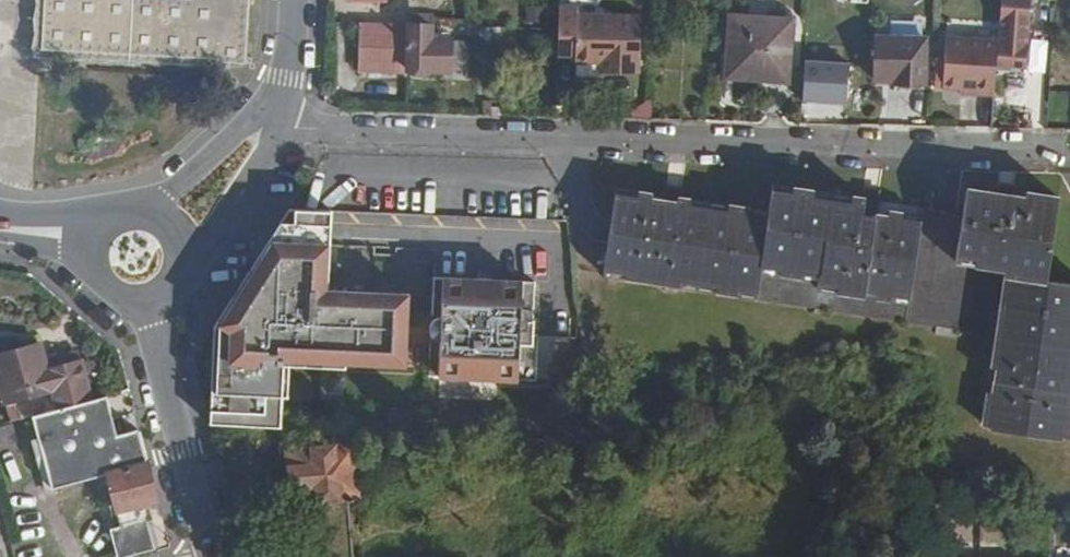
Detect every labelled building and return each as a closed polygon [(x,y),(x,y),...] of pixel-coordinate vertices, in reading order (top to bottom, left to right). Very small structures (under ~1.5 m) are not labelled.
[(44,90),(243,99),(249,0),(49,0),(44,90)] [(1027,0),(1005,0),(1002,45),(1001,56),(1023,57),(1027,0)] [(640,84),(643,26),(577,23),(577,16),(559,15),(557,63),(574,64),(574,70),(615,71),(614,83),(640,84)] [(789,87),(791,27),(732,25),(731,57),(738,57),(737,81),(765,82),(765,87),(789,87)] [(450,79),(452,45),(430,44),(430,31),(353,28),(352,79),(406,81),(406,76),(450,79)] [(930,89),(931,42),(884,40),(882,86),(930,89)] [(1001,56),(1002,45),(949,42),(947,95),(975,96),(975,101),(998,102),(1001,56)] [(849,63),(805,60),(803,102),(847,104),(849,63)] [(1064,204),(1031,200),(1031,205),(971,197),(967,225),(946,223),(947,217),(934,215),(935,332),(997,341),(984,434),(996,436),(996,439),(1063,448),(1064,445),(1069,446),(1069,293),(1051,291),(1064,204)] [(935,332),(934,215),(806,198),(803,222),(618,198),(606,287),(935,332)] [(297,267),(298,247),(269,246),(252,272),(344,276),(344,269),(297,267)] [(403,278),(404,271),(363,270),(363,277),(403,278)] [(501,358),(504,303),(403,299),(403,278),(363,277),(363,278),(344,277),(344,276),(252,272),(248,278),(252,281),(220,336),(219,362),(507,377),(507,358),(501,358)] [(77,367),(43,376),(36,350),(0,360),(0,408),(1,411),(47,397),(53,417),(88,407),(77,367)] [(506,403),(507,377),(219,362),(218,400),(213,400),(212,434),(397,442),(398,398),(408,398),(408,420),(465,423),(465,401),(506,403)] [(138,434),(116,440),(106,402),(88,407),(53,417),(37,421),(32,423),(39,446),(33,448),(47,496),(103,481),(118,532),(109,535),(116,556),(140,556),(153,553),(146,528),(154,525),(149,508),(158,506),(138,434)] [(32,423),(37,421),(34,408),(13,415),(16,427),(32,423)] [(8,434),(0,436),(0,452),(12,449),(8,434)] [(353,453),(287,457),(292,513),(312,511),(316,556),(353,556),(348,508),(358,507),(353,453)]
